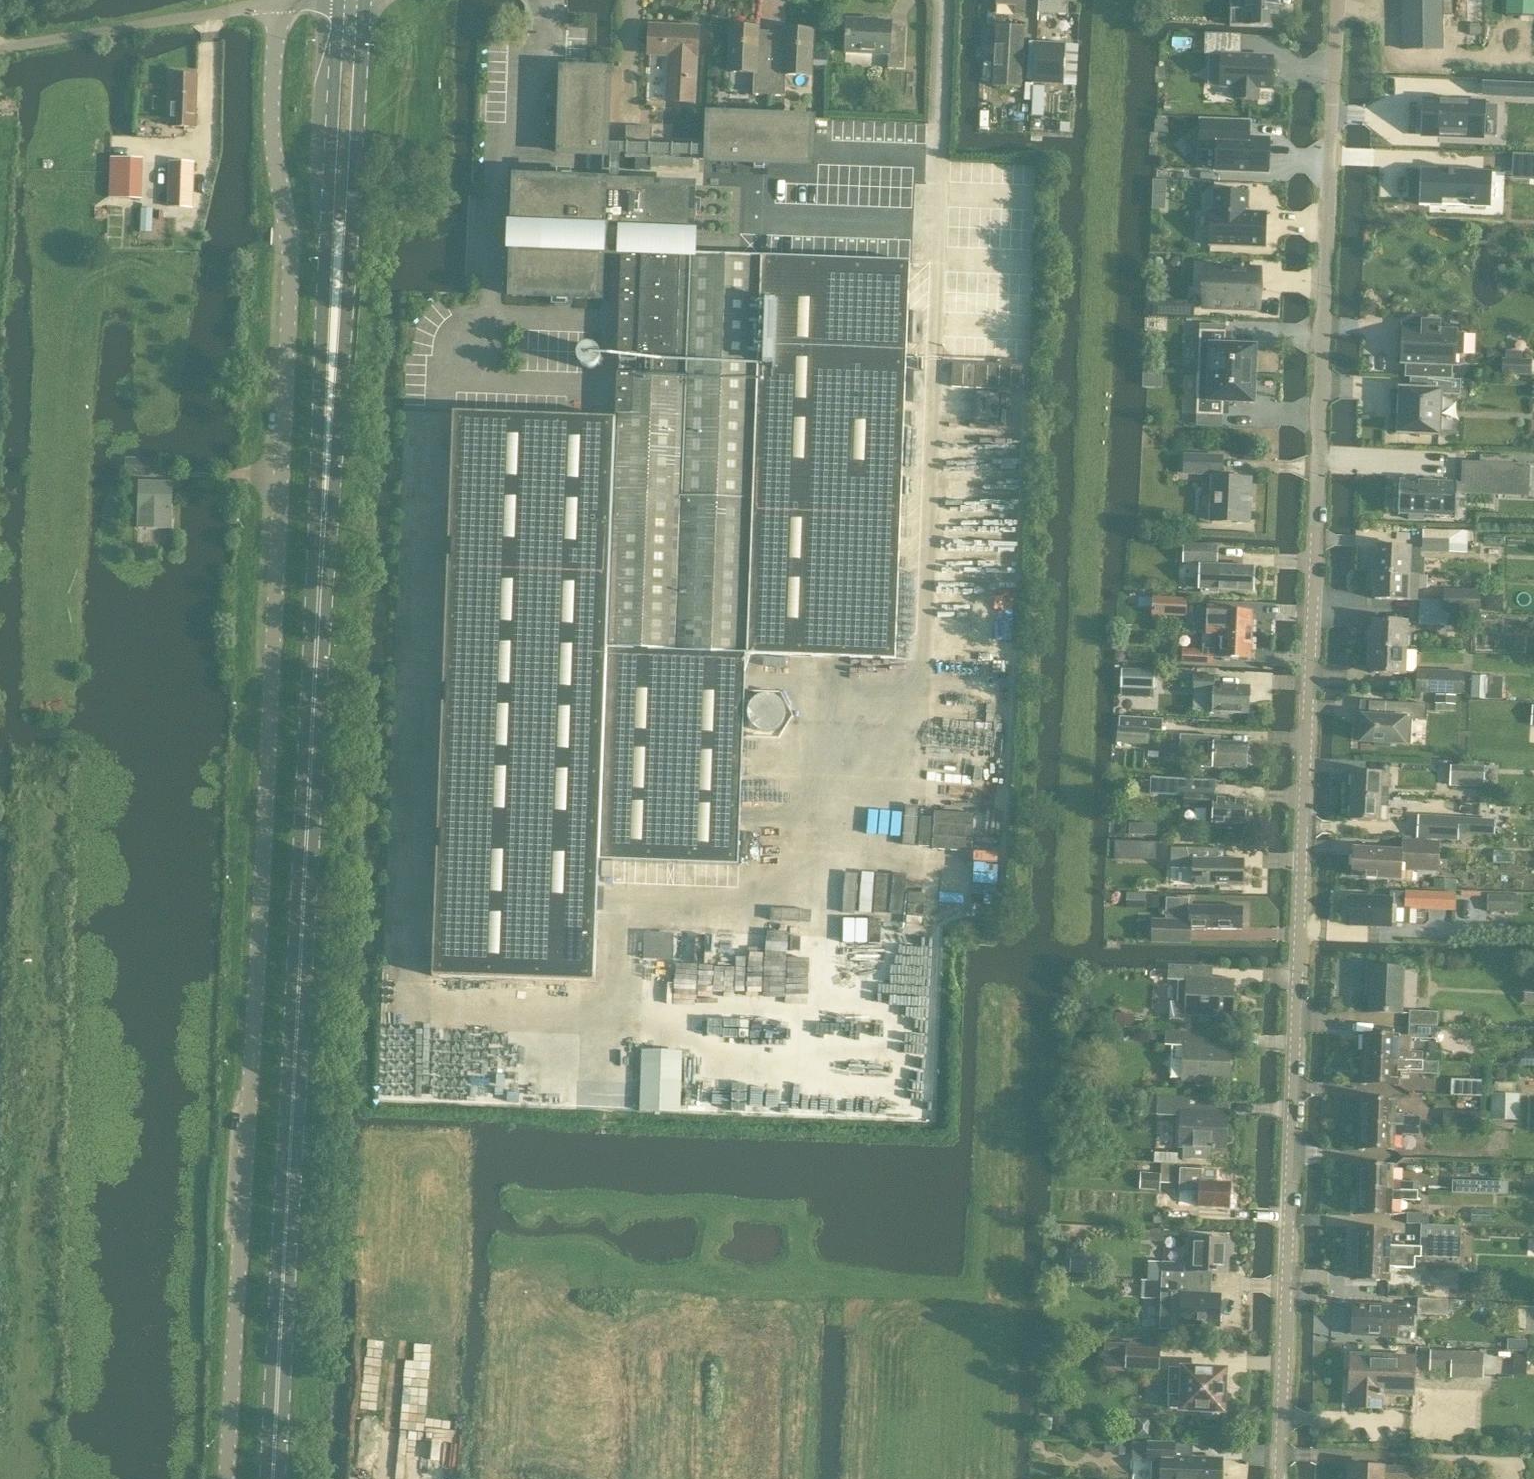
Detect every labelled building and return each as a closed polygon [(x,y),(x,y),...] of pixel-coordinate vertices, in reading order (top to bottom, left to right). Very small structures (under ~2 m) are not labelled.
[(996,6),(1015,7),(1015,15),(1025,15),(1025,0),(996,0),(996,6)] [(1037,13),(1066,15),(1067,1),(1061,0),(1038,0),(1037,13)] [(1230,27),(1267,28),(1268,15),(1276,15),(1276,0),(1244,0),(1244,9),(1230,9),(1230,27)] [(1401,50),(1441,50),(1442,0),(1401,0),(1401,50)] [(1506,16),(1533,17),(1533,0),(1506,0),(1506,16)] [(845,53),(887,55),(888,55),(887,69),(904,70),(906,28),(891,27),(891,22),(847,20),(845,53)] [(996,25),(993,66),(992,86),(1020,87),(1024,26),(996,25)] [(698,29),(651,27),(649,55),(671,56),(668,103),(693,104),(696,58),(697,58),(698,29)] [(732,28),(731,72),(754,73),(753,95),(769,96),(772,34),(758,34),(758,29),(732,28)] [(772,34),(769,96),(785,97),(786,74),(809,75),(811,31),(786,30),(786,35),(772,34)] [(1035,42),(1033,83),(1063,84),(1065,44),(1035,42)] [(1219,56),(1218,89),(1232,90),(1232,101),(1260,102),(1260,90),(1273,91),(1274,58),(1219,56)] [(557,106),(556,116),(562,116),(561,153),(606,154),(609,71),(563,69),(562,106),(557,106)] [(197,75),(173,74),(171,126),(195,127),(197,75)] [(1522,94),(1533,94),(1533,82),(1522,81),(1522,94)] [(1424,98),(1422,138),(1484,140),(1485,100),(1424,98)] [(627,147),(626,157),(653,158),(708,160),(754,162),(754,168),(764,168),(764,163),(811,164),(812,120),(709,116),(708,144),(653,142),(627,141),(627,147)] [(1199,119),(1199,150),(1215,151),(1214,172),(1270,174),(1271,137),(1251,137),(1251,121),(1199,119)] [(1061,123),(1060,133),(1070,134),(1070,124),(1061,123)] [(627,140),(627,141),(653,142),(653,128),(627,127),(627,140)] [(1513,176),(1533,176),(1533,156),(1514,155),(1513,176)] [(112,159),(111,180),(142,181),(143,160),(112,159)] [(170,163),(168,207),(192,208),(194,164),(170,163)] [(1487,201),(1488,172),(1421,169),(1420,207),(1471,209),(1471,201),(1487,201)] [(513,247),(511,295),(557,297),(557,302),(567,302),(567,297),(599,298),(601,251),(621,251),(600,860),(738,865),(745,653),(894,659),(909,261),(688,253),(684,253),(684,247),(685,247),(686,246),(687,245),(688,244),(688,242),(687,241),(686,240),(686,239),(684,238),(684,234),(691,234),(691,233),(690,233),(691,214),(695,214),(695,215),(696,215),(697,205),(695,205),(695,206),(691,205),(692,185),(646,183),(646,186),(640,185),(640,183),(624,183),(624,185),(604,184),(604,182),(572,181),(572,175),(562,175),(562,180),(516,178),(514,226),(513,226),(513,227),(520,227),(519,246),(512,246),(512,247),(513,247)] [(1209,245),(1209,246),(1242,247),(1266,248),(1267,212),(1248,212),(1249,191),(1247,191),(1214,190),(1213,210),(1211,210),(1209,245)] [(141,208),(140,231),(153,232),(153,208),(141,208)] [(1203,265),(1202,313),(1261,315),(1262,267),(1203,265)] [(1402,327),(1400,364),(1406,364),(1405,376),(1405,377),(1452,379),(1452,378),(1453,365),(1455,366),(1456,355),(1464,355),(1464,333),(1457,333),(1457,329),(1402,327)] [(1254,375),(1255,346),(1225,345),(1226,332),(1200,331),(1198,373),(1224,374),(1254,375)] [(1531,375),(1532,360),(1503,359),(1502,374),(1531,375)] [(1253,402),(1254,375),(1224,374),(1198,373),(1197,415),(1223,416),(1223,401),(1253,402)] [(1459,396),(1460,381),(1420,379),(1419,391),(1399,390),(1398,434),(1438,436),(1439,395),(1459,396)] [(437,849),(433,977),(596,982),(596,981),(595,981),(600,860),(615,419),(454,413),(449,540),(452,540),(451,559),(448,558),(443,685),(447,685),(446,704),(443,704),(438,831),(441,831),(441,850),(437,849)] [(1222,458),(1184,456),(1183,474),(1207,475),(1207,472),(1213,472),(1211,522),(1247,524),(1249,480),(1221,479),(1222,458)] [(146,476),(146,458),(126,458),(125,475),(146,476)] [(1400,480),(1399,514),(1409,515),(1408,520),(1424,521),(1424,515),(1455,517),(1457,494),(1512,496),(1513,464),(1462,462),(1461,482),(1400,480)] [(140,481),(138,528),(171,529),(173,482),(140,481)] [(1423,530),(1422,551),(1467,553),(1468,531),(1423,530)] [(1217,546),(1183,544),(1182,563),(1200,564),(1217,565),(1217,546)] [(1373,556),(1372,573),(1390,573),(1408,574),(1417,575),(1420,575),(1421,557),(1415,557),(1415,549),(1409,548),(1376,547),(1376,556),(1373,556)] [(1200,564),(1199,590),(1201,590),(1201,593),(1219,594),(1219,590),(1253,591),(1254,568),(1217,566),(1217,565),(1200,564)] [(1390,573),(1372,573),(1372,589),(1375,589),(1374,599),(1416,601),(1417,575),(1390,573)] [(1420,600),(1419,611),(1479,613),(1480,591),(1445,589),(1445,601),(1420,600)] [(1153,597),(1152,615),(1187,617),(1188,598),(1153,597)] [(1222,628),(1222,635),(1252,637),(1252,613),(1210,611),(1210,628),(1222,628)] [(1370,630),(1369,647),(1405,648),(1406,622),(1373,621),(1373,630),(1370,630)] [(1183,650),(1182,663),(1213,664),(1214,658),(1251,659),(1252,637),(1222,635),(1210,635),(1210,645),(1203,645),(1203,650),(1183,650)] [(1404,675),(1405,648),(1369,647),(1368,665),(1371,665),(1371,674),(1404,675)] [(1416,670),(1416,693),(1462,694),(1463,671),(1416,670)] [(1122,671),(1122,688),(1155,689),(1155,672),(1122,671)] [(1472,675),(1471,699),(1485,699),(1486,676),(1472,675)] [(1217,678),(1194,677),(1194,691),(1215,692),(1214,713),(1248,715),(1250,688),(1216,686),(1217,678)] [(1436,695),(1436,704),(1456,706),(1456,696),(1436,695)] [(1375,746),(1389,747),(1389,744),(1410,745),(1412,720),(1426,721),(1427,705),(1369,702),(1368,717),(1362,716),(1360,742),(1375,743),(1375,746)] [(1119,729),(1149,730),(1163,731),(1163,719),(1119,717),(1119,729)] [(1149,744),(1149,730),(1119,729),(1118,743),(1149,744)] [(1179,756),(1214,758),(1213,768),(1246,770),(1247,744),(1215,743),(1216,738),(1180,736),(1179,756)] [(1485,766),(1451,765),(1451,780),(1484,782),(1485,766)] [(1351,773),(1351,796),(1388,797),(1389,774),(1351,773)] [(1183,806),(1194,807),(1206,808),(1205,824),(1244,825),(1245,801),(1228,800),(1229,797),(1214,796),(1215,782),(1151,779),(1150,794),(1184,796),(1183,806)] [(1351,796),(1350,821),(1387,822),(1388,797),(1351,796)] [(1440,817),(1439,840),(1459,842),(1459,834),(1479,835),(1479,819),(1440,817)] [(1130,823),(1129,834),(1142,835),(1143,824),(1130,823)] [(1402,851),(1354,848),(1352,876),(1361,877),(1361,879),(1366,879),(1366,877),(1400,879),(1401,868),(1437,870),(1439,843),(1424,842),(1423,855),(1402,854),(1402,851)] [(1193,869),(1193,882),(1242,884),(1242,861),(1209,861),(1204,861),(1204,849),(1171,848),(1171,868),(1193,869)] [(1351,896),(1349,926),(1389,928),(1389,924),(1410,925),(1410,909),(1405,909),(1406,891),(1391,891),(1391,897),(1351,896)] [(1406,891),(1405,909),(1410,909),(1430,910),(1430,892),(1406,891)] [(1488,895),(1487,911),(1511,912),(1511,896),(1488,895)] [(1166,920),(1151,920),(1151,943),(1191,944),(1191,928),(1241,929),(1241,925),(1244,924),(1244,913),(1241,912),(1241,908),(1207,907),(1207,911),(1192,911),(1192,899),(1166,899),(1166,912),(1163,912),(1163,915),(1166,915),(1166,920)] [(1366,983),(1366,995),(1370,995),(1369,1012),(1402,1014),(1403,988),(1418,988),(1419,969),(1420,969),(1420,964),(1403,964),(1403,968),(1368,967),(1367,983),(1366,983)] [(1184,1021),(1184,1016),(1198,1016),(1198,1021),(1209,1022),(1209,1017),(1232,1018),(1232,1016),(1231,1016),(1232,983),(1234,983),(1234,981),(1203,980),(1204,968),(1168,966),(1167,980),(1177,980),(1176,1002),(1169,1002),(1169,1020),(1184,1021)] [(1524,983),(1523,1003),(1533,1004),(1533,983),(1524,983)] [(1409,1024),(1409,1026),(1437,1027),(1438,1012),(1437,1012),(1410,1011),(1409,1024)] [(1114,1014),(1114,1029),(1134,1029),(1134,1014),(1114,1014)] [(1367,1051),(1366,1059),(1422,1061),(1422,1052),(1410,1051),(1411,1038),(1433,1039),(1436,1043),(1441,1043),(1443,1040),(1443,1036),(1440,1033),(1441,1027),(1409,1026),(1408,1036),(1364,1035),(1363,1051),(1367,1051)] [(1165,1032),(1164,1045),(1182,1046),(1181,1083),(1229,1085),(1229,1082),(1228,1082),(1228,1077),(1229,1049),(1231,1049),(1231,1047),(1231,1045),(1210,1044),(1200,1044),(1201,1034),(1201,1032),(1165,1030),(1165,1032)] [(1396,1087),(1397,1072),(1406,1072),(1407,1071),(1410,1071),(1410,1074),(1438,1075),(1438,1063),(1422,1062),(1422,1061),(1366,1059),(1366,1067),(1363,1067),(1362,1085),(1396,1087)] [(1482,1081),(1450,1079),(1449,1096),(1482,1098),(1482,1081)] [(1491,1094),(1490,1120),(1520,1121),(1520,1095),(1515,1094),(1495,1094),(1491,1094)] [(1157,1114),(1157,1115),(1180,1116),(1180,1118),(1178,1147),(1177,1147),(1177,1148),(1183,1148),(1183,1160),(1208,1161),(1209,1161),(1210,1151),(1210,1150),(1226,1151),(1226,1149),(1225,1149),(1226,1117),(1227,1117),(1228,1115),(1197,1114),(1198,1102),(1158,1100),(1157,1114)] [(1361,1101),(1361,1118),(1364,1118),(1364,1125),(1419,1126),(1419,1117),(1394,1116),(1395,1103),(1361,1101)] [(1481,1112),(1443,1111),(1443,1128),(1481,1129),(1481,1112)] [(1418,1137),(1419,1126),(1364,1125),(1364,1135),(1360,1134),(1360,1151),(1393,1152),(1393,1138),(1402,1138),(1402,1136),(1418,1137)] [(1154,1152),(1153,1164),(1160,1164),(1160,1174),(1160,1183),(1172,1184),(1173,1164),(1178,1164),(1179,1154),(1154,1152)] [(1362,1184),(1362,1190),(1416,1193),(1417,1185),(1400,1185),(1400,1184),(1392,1183),(1393,1168),(1359,1167),(1359,1184),(1362,1184)] [(1201,1172),(1180,1171),(1179,1194),(1199,1195),(1199,1209),(1229,1210),(1230,1186),(1201,1185),(1201,1172)] [(1160,1183),(1160,1174),(1141,1173),(1140,1189),(1159,1191),(1160,1183)] [(1452,1180),(1452,1193),(1469,1193),(1491,1194),(1492,1194),(1499,1194),(1500,1194),(1500,1182),(1452,1180)] [(1391,1217),(1391,1202),(1416,1202),(1416,1193),(1362,1190),(1362,1200),(1358,1200),(1357,1215),(1391,1217)] [(1407,1224),(1421,1225),(1428,1225),(1428,1215),(1407,1214),(1407,1224)] [(1420,1249),(1418,1249),(1395,1248),(1395,1253),(1390,1253),(1390,1233),(1356,1232),(1356,1249),(1359,1249),(1359,1265),(1355,1265),(1354,1281),(1388,1282),(1389,1267),(1394,1267),(1394,1268),(1413,1269),(1414,1258),(1460,1260),(1461,1226),(1428,1225),(1421,1225),(1420,1249)] [(1141,1242),(1163,1243),(1164,1232),(1142,1231),(1141,1242)] [(1149,1262),(1148,1279),(1162,1280),(1161,1283),(1195,1284),(1196,1273),(1226,1275),(1229,1275),(1230,1259),(1230,1257),(1232,1255),(1233,1254),(1234,1245),(1231,1242),(1189,1240),(1188,1263),(1188,1264),(1162,1263),(1149,1262)] [(1142,1280),(1141,1298),(1161,1299),(1161,1300),(1182,1301),(1182,1303),(1181,1327),(1202,1327),(1202,1330),(1207,1330),(1207,1328),(1218,1328),(1220,1298),(1195,1297),(1195,1284),(1161,1283),(1162,1280),(1148,1279),(1148,1281),(1142,1280)] [(1417,1313),(1417,1315),(1447,1315),(1447,1314),(1447,1300),(1418,1299),(1417,1313)] [(1360,1308),(1354,1308),(1353,1336),(1397,1337),(1397,1327),(1413,1327),(1413,1310),(1398,1310),(1398,1309),(1365,1308),(1365,1307),(1360,1307),(1360,1308)] [(1105,1343),(1103,1370),(1126,1372),(1126,1369),(1160,1371),(1161,1350),(1127,1349),(1127,1344),(1105,1343)] [(1484,1353),(1430,1350),(1429,1371),(1451,1372),(1451,1377),(1482,1378),(1484,1353)] [(1414,1359),(1351,1357),(1350,1393),(1361,1393),(1360,1409),(1380,1410),(1390,1394),(1413,1394),(1414,1359)] [(1224,1374),(1170,1372),(1168,1411),(1203,1412),(1203,1417),(1205,1421),(1214,1421),(1217,1417),(1217,1413),(1222,1413),(1223,1388),(1227,1386),(1227,1378),(1223,1376),(1224,1374)] [(1224,1469),(1222,1466),(1222,1460),(1174,1459),(1174,1445),(1149,1444),(1133,1443),(1133,1459),(1147,1460),(1147,1462),(1152,1462),(1151,1478),(1224,1478),(1224,1469)] [(1407,1471),(1351,1468),(1351,1478),(1406,1478),(1407,1471)]
